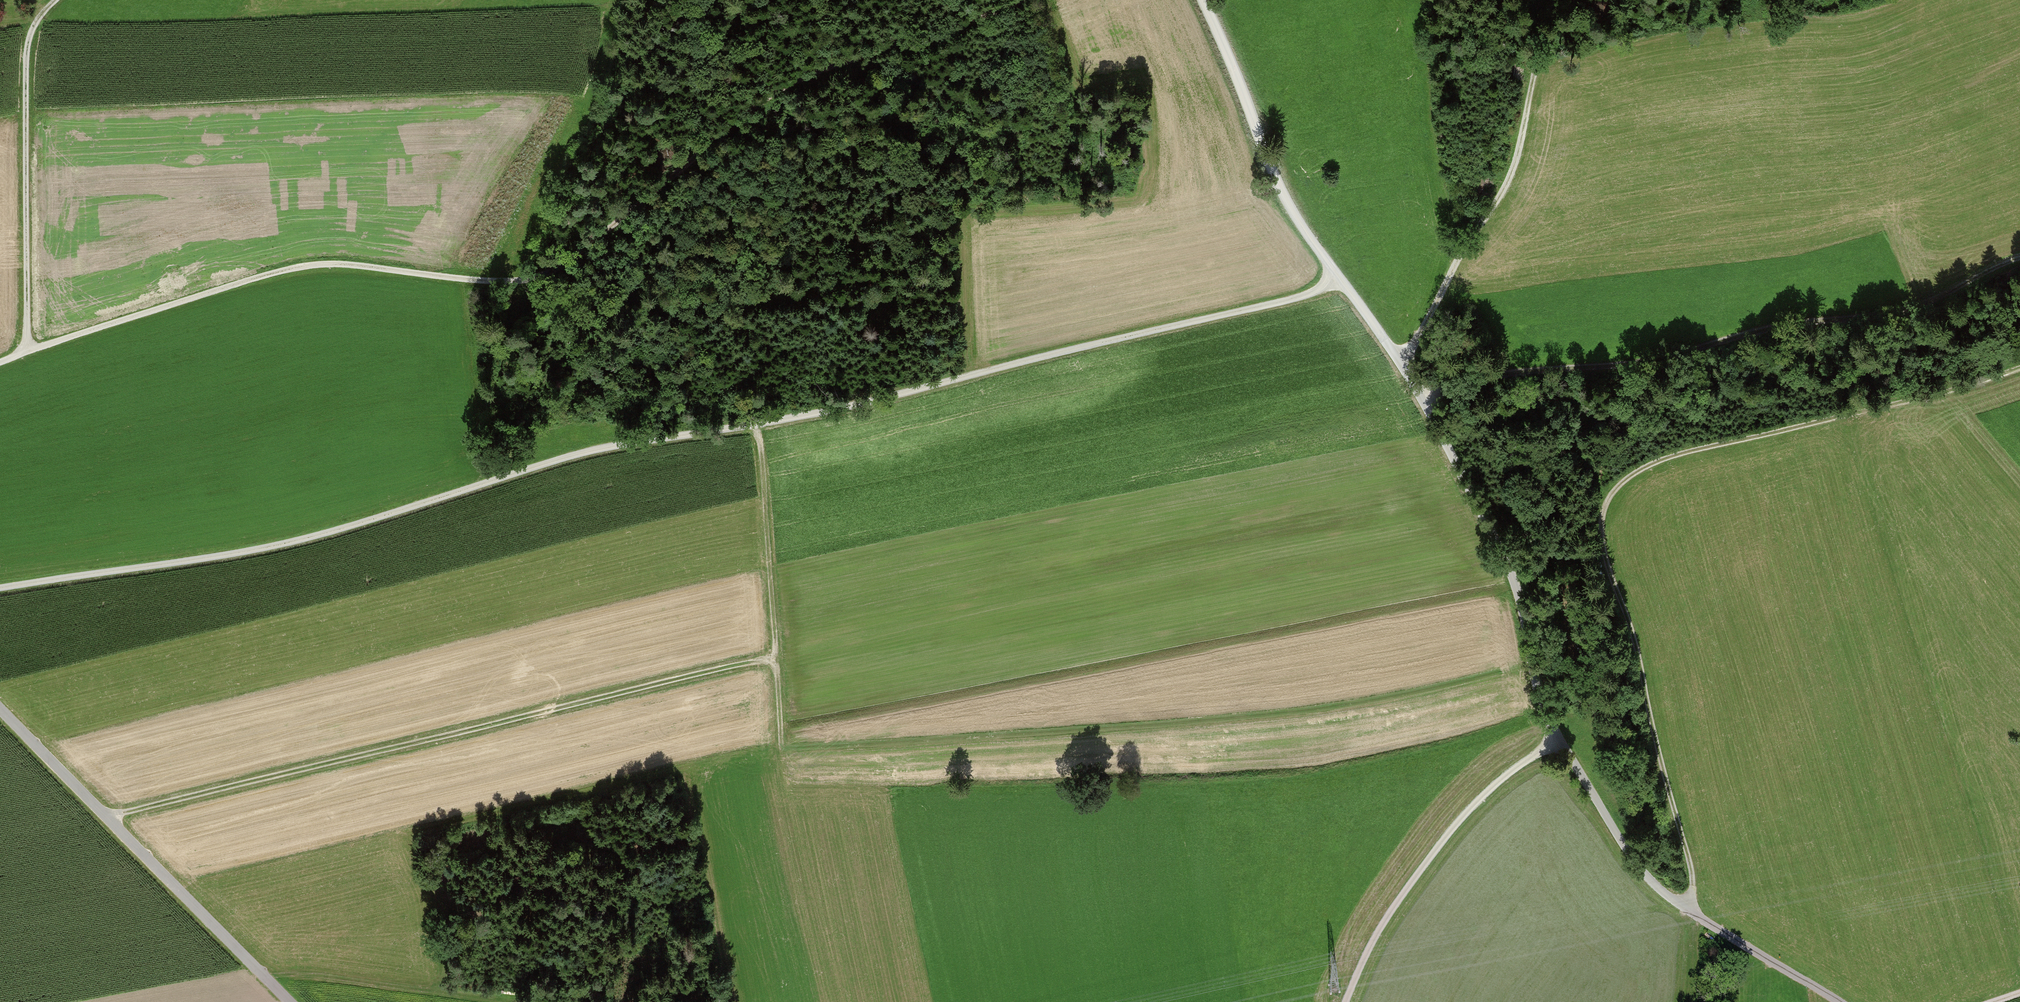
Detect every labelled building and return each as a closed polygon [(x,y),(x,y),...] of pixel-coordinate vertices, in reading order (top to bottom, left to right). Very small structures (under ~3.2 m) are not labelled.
[(1609,2),(1594,0),(1592,12),(1607,14),(1609,2)]
